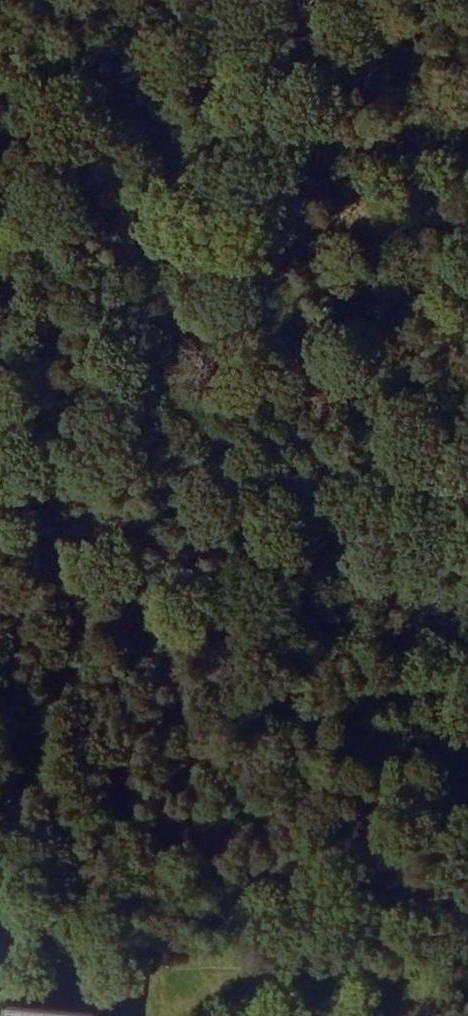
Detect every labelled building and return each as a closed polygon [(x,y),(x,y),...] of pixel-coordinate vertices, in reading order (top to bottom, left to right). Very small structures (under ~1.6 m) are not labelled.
[(10,1007),(9,1015),(97,1015),(97,1014),(10,1007)]
